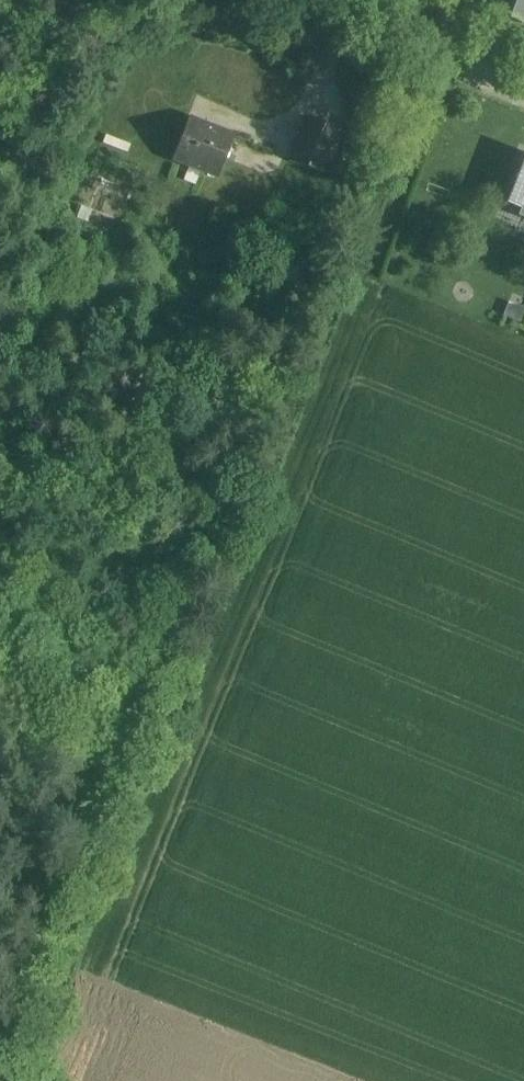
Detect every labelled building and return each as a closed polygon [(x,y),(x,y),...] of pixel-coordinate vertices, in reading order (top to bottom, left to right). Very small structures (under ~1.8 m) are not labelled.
[(498,15),(523,25),(523,0),(504,0),(498,15)] [(341,131),(307,117),(290,160),(325,174),(341,131)] [(234,136),(189,119),(173,160),(217,177),(234,136)] [(356,161),(342,155),(335,174),(349,179),(356,161)] [(514,205),(523,210),(523,181),(514,205)]
